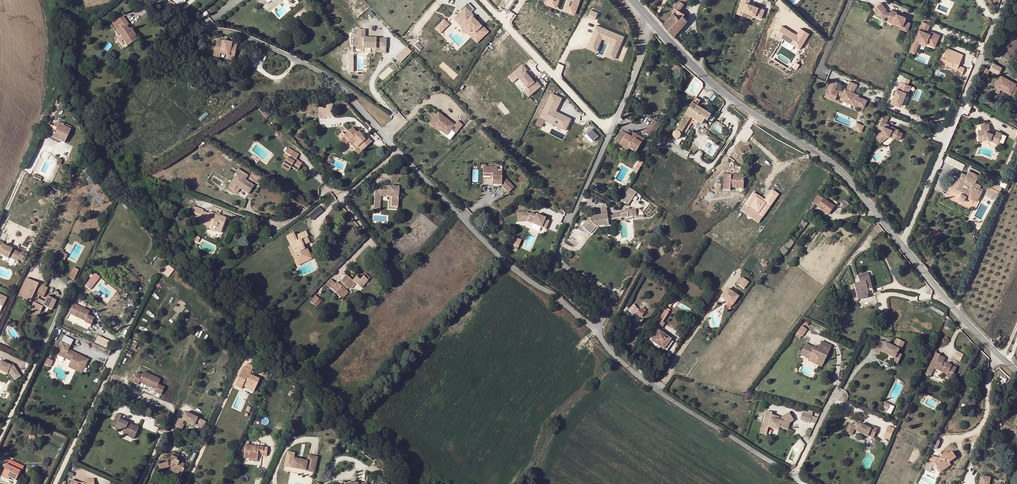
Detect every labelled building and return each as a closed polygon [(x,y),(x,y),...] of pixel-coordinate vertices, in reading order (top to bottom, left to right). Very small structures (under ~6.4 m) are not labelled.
[(557,7),(563,9),(567,0),(559,0),(559,1),(561,2),(559,6),(557,5),(557,7)] [(580,0),(567,0),(564,11),(576,14),(580,0)] [(662,24),(674,34),(687,20),(683,16),(684,14),(678,9),(685,0),(678,0),(672,7),(673,7),(671,10),(673,12),(662,24)] [(737,13),(761,21),(765,9),(749,3),(750,0),(741,0),(737,13)] [(474,10),(468,4),(460,11),(461,12),(453,20),(461,29),(462,36),(467,35),(477,45),(489,33),(474,18),(475,16),(471,13),(474,10)] [(883,7),(873,9),(875,18),(879,17),(883,16),(885,16),(883,7)] [(595,18),(597,12),(591,9),(588,16),(595,18)] [(126,26),(128,25),(123,16),(111,24),(116,30),(114,31),(117,36),(119,34),(127,46),(137,39),(130,29),(129,30),(126,26)] [(887,21),(887,22),(893,24),(892,25),(901,29),(900,31),(906,34),(910,25),(900,22),(901,20),(890,16),(888,19),(887,21)] [(439,33),(449,24),(444,19),(434,28),(439,33)] [(928,31),(931,24),(922,21),(919,28),(928,31)] [(615,59),(624,35),(595,24),(586,48),(597,51),(601,38),(609,41),(604,55),(615,59)] [(800,27),(797,33),(781,25),(776,34),(800,48),(809,33),(800,27)] [(917,28),(910,51),(915,53),(919,43),(925,45),(926,43),(937,46),(941,33),(936,32),(935,34),(917,28)] [(364,29),(356,29),(356,38),(357,38),(356,48),(362,48),(369,48),(375,49),(375,47),(385,48),(385,39),(363,38),(364,29)] [(198,40),(193,46),(197,50),(202,44),(198,40)] [(237,42),(227,40),(226,43),(228,43),(226,48),(232,50),(233,46),(235,47),(237,42)] [(406,46),(395,57),(401,62),(412,51),(406,46)] [(953,51),(946,48),(939,64),(946,67),(946,66),(956,70),(954,73),(960,76),(964,68),(958,66),(960,60),(951,56),(953,51)] [(953,51),(951,56),(960,60),(962,55),(953,51)] [(1002,68),(992,63),(989,69),(986,68),(981,78),(984,80),(989,70),(999,75),(1001,70),(1002,68)] [(522,64),(507,76),(512,82),(516,78),(525,89),(523,91),(528,97),(541,87),(535,80),(533,82),(524,72),(527,70),(522,64)] [(1012,93),(1015,86),(1016,84),(1000,75),(995,86),(997,88),(1001,89),(1011,95),(1012,93)] [(515,79),(513,81),(522,90),(524,88),(515,79)] [(829,89),(834,91),(837,84),(831,82),(829,89)] [(829,89),(825,98),(835,102),(835,101),(837,97),(842,99),(841,101),(854,106),(854,105),(864,109),(866,102),(857,98),(858,97),(853,95),(857,87),(850,83),(846,92),(845,92),(844,94),(843,95),(838,93),(834,91),(829,89)] [(901,83),(898,90),(906,94),(908,95),(911,87),(901,83)] [(906,94),(898,90),(897,90),(891,104),(900,108),(906,94)] [(562,100),(550,94),(535,126),(549,134),(553,126),(565,133),(571,121),(555,113),(562,100)] [(673,138),(674,139),(675,139),(676,140),(678,139),(679,138),(679,137),(679,136),(689,118),(701,125),(704,120),(706,122),(710,115),(696,107),(700,101),(695,98),(686,113),(675,132),(674,133),(673,134),(673,136),(673,137),(673,138)] [(263,106),(258,110),(265,118),(270,114),(263,106)] [(453,125),(437,112),(428,124),(432,128),(435,125),(440,129),(439,130),(446,135),(450,130),(454,134),(461,125),(457,121),(453,125)] [(701,125),(689,118),(679,136),(683,138),(692,124),(696,126),(695,128),(699,131),(700,128),(702,129),(706,122),(704,120),(701,125)] [(660,124),(654,120),(651,125),(650,125),(645,134),(652,138),(660,124)] [(857,122),(854,129),(862,132),(865,125),(857,122)] [(881,122),(878,129),(882,131),(881,134),(880,134),(875,137),(878,142),(886,137),(889,138),(889,137),(895,139),(900,142),(903,134),(898,132),(899,131),(891,128),(890,130),(888,129),(889,127),(889,126),(886,125),(881,122)] [(987,122),(980,124),(981,129),(977,131),(980,138),(985,136),(993,140),(994,139),(997,141),(1001,133),(996,130),(995,133),(992,131),(990,130),(989,127),(987,122)] [(63,126),(60,124),(56,123),(54,126),(50,125),(48,131),(54,134),(53,135),(59,138),(58,140),(64,143),(71,130),(63,126)] [(344,143),(347,141),(348,140),(348,141),(351,139),(355,142),(354,144),(361,152),(371,142),(367,138),(366,139),(365,140),(362,137),(363,136),(358,131),(356,133),(351,128),(340,139),(344,143)] [(591,128),(585,134),(592,141),(598,136),(591,128)] [(625,134),(619,144),(628,149),(628,148),(636,152),(644,139),(633,133),(631,137),(625,134)] [(748,144),(739,147),(741,155),(750,152),(748,144)] [(287,157),(283,164),(290,168),(291,167),(297,171),(302,163),(298,161),(297,162),(294,161),(295,159),(298,154),(288,148),(285,153),(290,156),(289,159),(287,157)] [(962,170),(965,164),(948,155),(945,161),(962,170)] [(485,173),(485,167),(482,167),(482,176),(491,177),(491,174),(485,173)] [(496,167),(485,167),(485,173),(491,174),(491,177),(491,185),(500,185),(506,191),(511,186),(506,179),(501,178),(501,171),(496,171),(496,167)] [(245,174),(237,169),(234,174),(236,175),(228,187),(234,191),(236,186),(239,188),(248,194),(253,186),(245,180),(247,177),(248,176),(245,174)] [(248,176),(247,177),(259,185),(263,180),(247,170),(245,174),(248,176)] [(955,176),(949,188),(953,190),(960,194),(960,195),(958,198),(959,199),(962,200),(963,201),(965,198),(965,196),(973,200),(976,195),(979,196),(982,190),(981,189),(979,188),(979,187),(980,186),(978,185),(974,182),(974,181),(975,181),(977,178),(977,177),(968,172),(966,175),(962,173),(959,178),(955,176)] [(743,175),(730,174),(730,176),(724,175),(723,190),(730,191),(730,188),(742,189),(743,175)] [(988,186),(987,188),(998,194),(1001,188),(994,184),(992,188),(988,186)] [(391,207),(397,207),(398,187),(382,186),(382,190),(375,190),(374,198),(372,197),(371,205),(372,205),(374,205),(374,207),(373,211),(379,211),(380,196),(389,197),(391,197),(391,207)] [(635,192),(628,187),(621,201),(627,205),(635,192)] [(998,194),(987,188),(985,191),(996,197),(998,194)] [(760,223),(779,194),(771,189),(764,199),(752,191),(740,210),(760,223)] [(831,211),(834,206),(823,198),(823,199),(818,195),(812,203),(814,205),(817,207),(826,213),(828,209),(831,211)] [(397,209),(397,207),(391,207),(391,197),(389,197),(388,209),(397,209)] [(853,207),(844,200),(841,204),(839,207),(844,211),(846,210),(849,212),(853,207)] [(803,221),(814,205),(812,203),(801,219),(803,221)] [(201,216),(202,212),(203,210),(193,206),(190,212),(201,216)] [(318,206),(308,216),(312,220),(323,210),(318,206)] [(602,215),(597,216),(598,217),(594,218),(594,216),(590,217),(586,221),(589,224),(584,229),(590,233),(595,227),(604,225),(603,221),(607,220),(607,216),(606,208),(601,209),(602,215)] [(621,214),(607,216),(607,220),(607,221),(610,220),(637,217),(636,210),(620,212),(621,214)] [(208,214),(202,212),(201,216),(198,223),(204,225),(204,223),(221,229),(225,219),(208,213),(208,214)] [(527,221),(541,227),(546,229),(549,221),(545,219),(545,218),(542,217),(539,216),(536,214),(536,215),(530,213),(530,214),(527,213),(517,213),(518,222),(527,221)] [(807,224),(803,221),(801,219),(797,226),(803,230),(807,224)] [(220,233),(221,229),(204,223),(204,225),(210,227),(209,229),(220,233)] [(595,227),(590,233),(591,235),(596,228),(608,227),(608,225),(604,225),(595,227)] [(301,246),(303,246),(309,243),(306,237),(308,236),(306,231),(294,236),(293,233),(286,236),(291,246),(288,247),(292,255),(295,254),(298,262),(308,257),(304,249),(303,250),(301,246)] [(779,252),(784,256),(795,241),(789,237),(779,252)] [(0,242),(0,256),(8,260),(8,258),(17,262),(18,261),(19,261),(24,263),(27,255),(22,253),(21,254),(3,245),(3,244),(0,242)] [(67,255),(61,252),(60,254),(59,255),(59,257),(59,258),(59,259),(61,261),(62,262),(63,263),(67,255)] [(311,259),(310,256),(308,257),(298,262),(296,263),(297,265),(311,259)] [(168,277),(174,269),(167,264),(161,272),(168,277)] [(74,268),(69,278),(74,280),(78,271),(74,268)] [(90,290),(99,277),(94,272),(84,285),(90,290)] [(861,292),(872,289),(867,273),(857,275),(859,283),(853,285),(856,297),(862,296),(861,292)] [(368,280),(363,276),(361,278),(360,280),(356,277),(352,281),(346,275),(340,282),(342,283),(340,285),(338,284),(336,282),(335,284),(330,279),(325,285),(339,297),(345,290),(347,288),(348,289),(354,282),(361,288),(368,280)] [(24,282),(27,283),(22,293),(27,295),(25,299),(30,302),(38,284),(26,278),(24,282)] [(742,278),(737,284),(743,289),(748,282),(742,278)] [(27,283),(24,282),(18,296),(25,299),(27,295),(22,293),(27,283)] [(832,290),(829,288),(816,304),(820,308),(827,299),(826,298),(832,290)] [(737,297),(726,289),(720,297),(732,305),(737,297)] [(348,292),(345,290),(339,297),(342,299),(348,292)] [(33,303),(30,310),(40,314),(43,306),(51,310),(56,301),(47,296),(45,303),(37,299),(35,304),(33,303)] [(315,296),(310,302),(313,305),(319,299),(315,296)] [(634,304),(627,311),(633,316),(639,309),(634,304)] [(89,312),(73,305),(69,315),(85,322),(84,323),(91,326),(94,319),(88,316),(89,312)] [(645,310),(642,308),(640,311),(639,310),(636,314),(641,316),(645,310)] [(670,310),(666,308),(656,325),(662,328),(664,323),(663,322),(670,310)] [(807,330),(802,326),(797,333),(802,337),(807,330)] [(658,330),(653,338),(651,341),(660,348),(663,349),(670,339),(669,338),(671,336),(668,334),(667,336),(658,330)] [(1000,334),(999,333),(994,340),(1001,346),(1004,343),(999,339),(1001,336),(999,334),(1000,334)] [(97,336),(95,341),(108,346),(110,340),(97,336)] [(651,341),(653,338),(651,336),(647,342),(659,350),(660,348),(651,341)] [(670,339),(663,349),(665,351),(673,341),(670,339)] [(895,357),(897,353),(899,350),(901,351),(904,343),(896,339),(892,346),(884,343),(882,346),(877,344),(873,353),(878,355),(880,352),(894,359),(892,362),(897,364),(899,359),(895,357)] [(820,341),(818,346),(816,350),(812,348),(803,343),(798,354),(808,359),(810,353),(817,356),(815,360),(822,364),(830,346),(820,341)] [(60,357),(71,362),(69,366),(72,368),(72,370),(82,375),(89,360),(69,351),(71,347),(61,342),(56,354),(60,356),(60,357)] [(957,351),(954,358),(961,361),(964,353),(957,351)] [(810,353),(808,359),(807,360),(821,367),(822,364),(815,360),(817,356),(810,353)] [(934,369),(939,371),(947,374),(946,377),(950,378),(952,374),(953,374),(956,367),(946,362),(944,368),(942,366),(944,361),(945,358),(940,355),(935,353),(927,372),(931,374),(934,369)] [(53,362),(47,359),(44,366),(50,368),(53,362)] [(7,375),(8,373),(13,380),(19,375),(12,366),(11,367),(0,362),(0,371),(7,375)] [(250,375),(252,371),(246,368),(243,367),(234,387),(241,390),(243,386),(244,384),(255,389),(259,379),(251,376),(250,375)] [(136,372),(132,382),(138,384),(139,382),(155,389),(154,392),(160,394),(164,387),(157,384),(160,379),(143,371),(142,375),(136,372)] [(179,417),(175,425),(180,427),(182,423),(183,419),(194,424),(195,421),(200,423),(198,426),(202,428),(206,421),(185,411),(181,419),(179,417)] [(772,413),(767,411),(763,424),(762,424),(761,429),(768,430),(768,431),(768,428),(779,430),(779,428),(788,430),(789,423),(794,420),(789,413),(781,417),(781,420),(771,418),(772,415),(772,413)] [(111,426),(115,429),(116,427),(125,430),(124,432),(123,435),(133,439),(138,428),(119,419),(121,416),(117,414),(111,426)] [(812,416),(802,414),(801,420),(810,423),(812,416)] [(848,427),(853,429),(854,428),(857,430),(856,431),(867,436),(868,435),(873,437),(877,428),(872,425),(870,428),(859,423),(859,425),(858,425),(857,422),(854,424),(853,424),(850,423),(848,427)] [(883,437),(890,440),(895,428),(888,425),(883,437)] [(244,458),(249,459),(256,460),(257,453),(258,451),(262,451),(262,453),(262,455),(266,456),(267,447),(245,445),(244,458)] [(946,453),(942,455),(943,458),(941,460),(938,458),(931,456),(928,463),(936,467),(936,465),(944,470),(947,464),(945,462),(946,459),(948,463),(955,458),(951,452),(947,455),(946,453)] [(173,468),(172,470),(175,472),(176,470),(182,473),(184,469),(183,468),(184,464),(176,460),(179,456),(172,453),(169,460),(171,461),(170,464),(168,464),(168,459),(160,460),(160,464),(158,464),(158,469),(163,468),(163,470),(169,470),(169,469),(168,466),(170,466),(173,468)] [(306,461),(293,458),(291,468),(305,471),(306,466),(315,468),(318,457),(308,455),(306,461)] [(6,465),(2,474),(9,478),(16,481),(20,471),(6,465)] [(991,477),(980,475),(978,483),(989,483),(991,477)]
